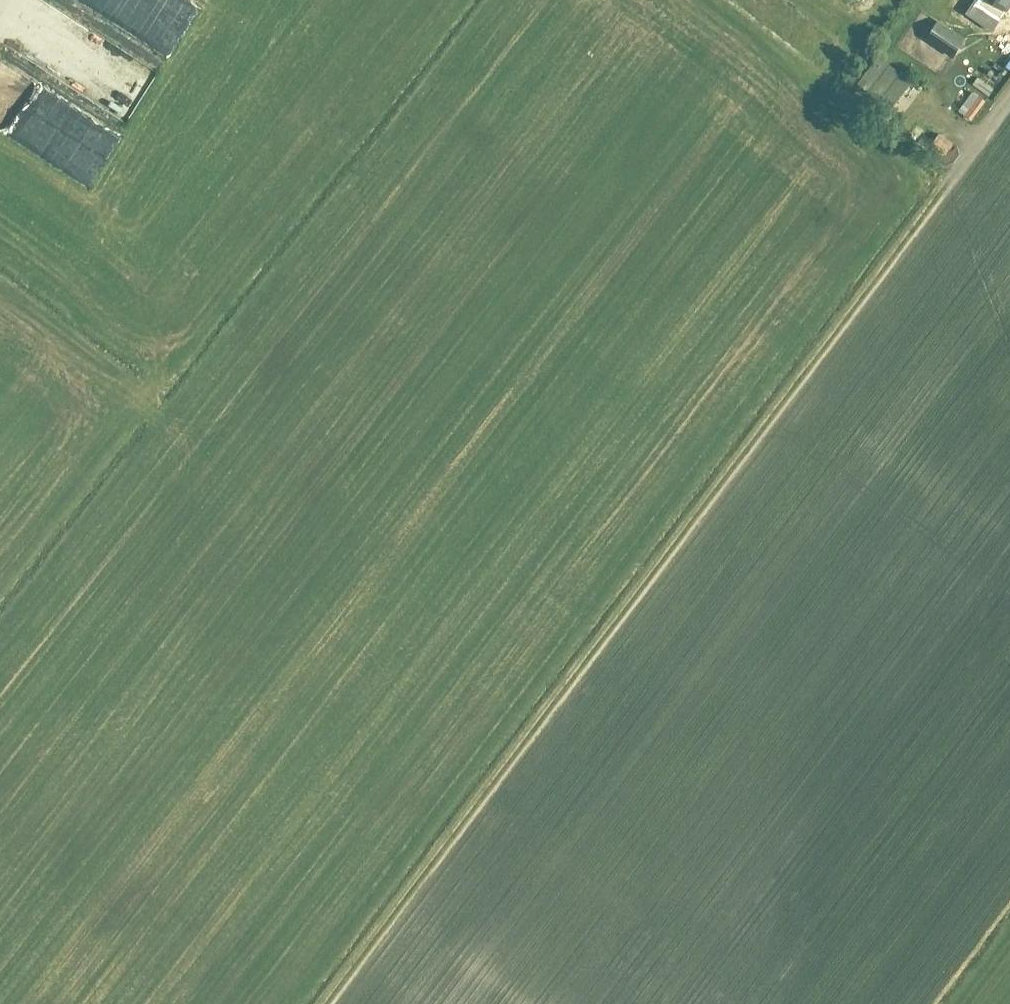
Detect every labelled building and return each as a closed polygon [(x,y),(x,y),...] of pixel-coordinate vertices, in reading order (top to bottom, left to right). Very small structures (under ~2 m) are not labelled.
[(966,15),(991,32),(1009,4),(1009,0),(976,0),(966,15)] [(937,21),(926,37),(953,55),(964,39),(937,21)] [(948,151),(955,140),(941,132),(935,143),(948,151)] [(84,138),(63,165),(89,185),(118,146),(103,134),(94,146),(84,138)]
